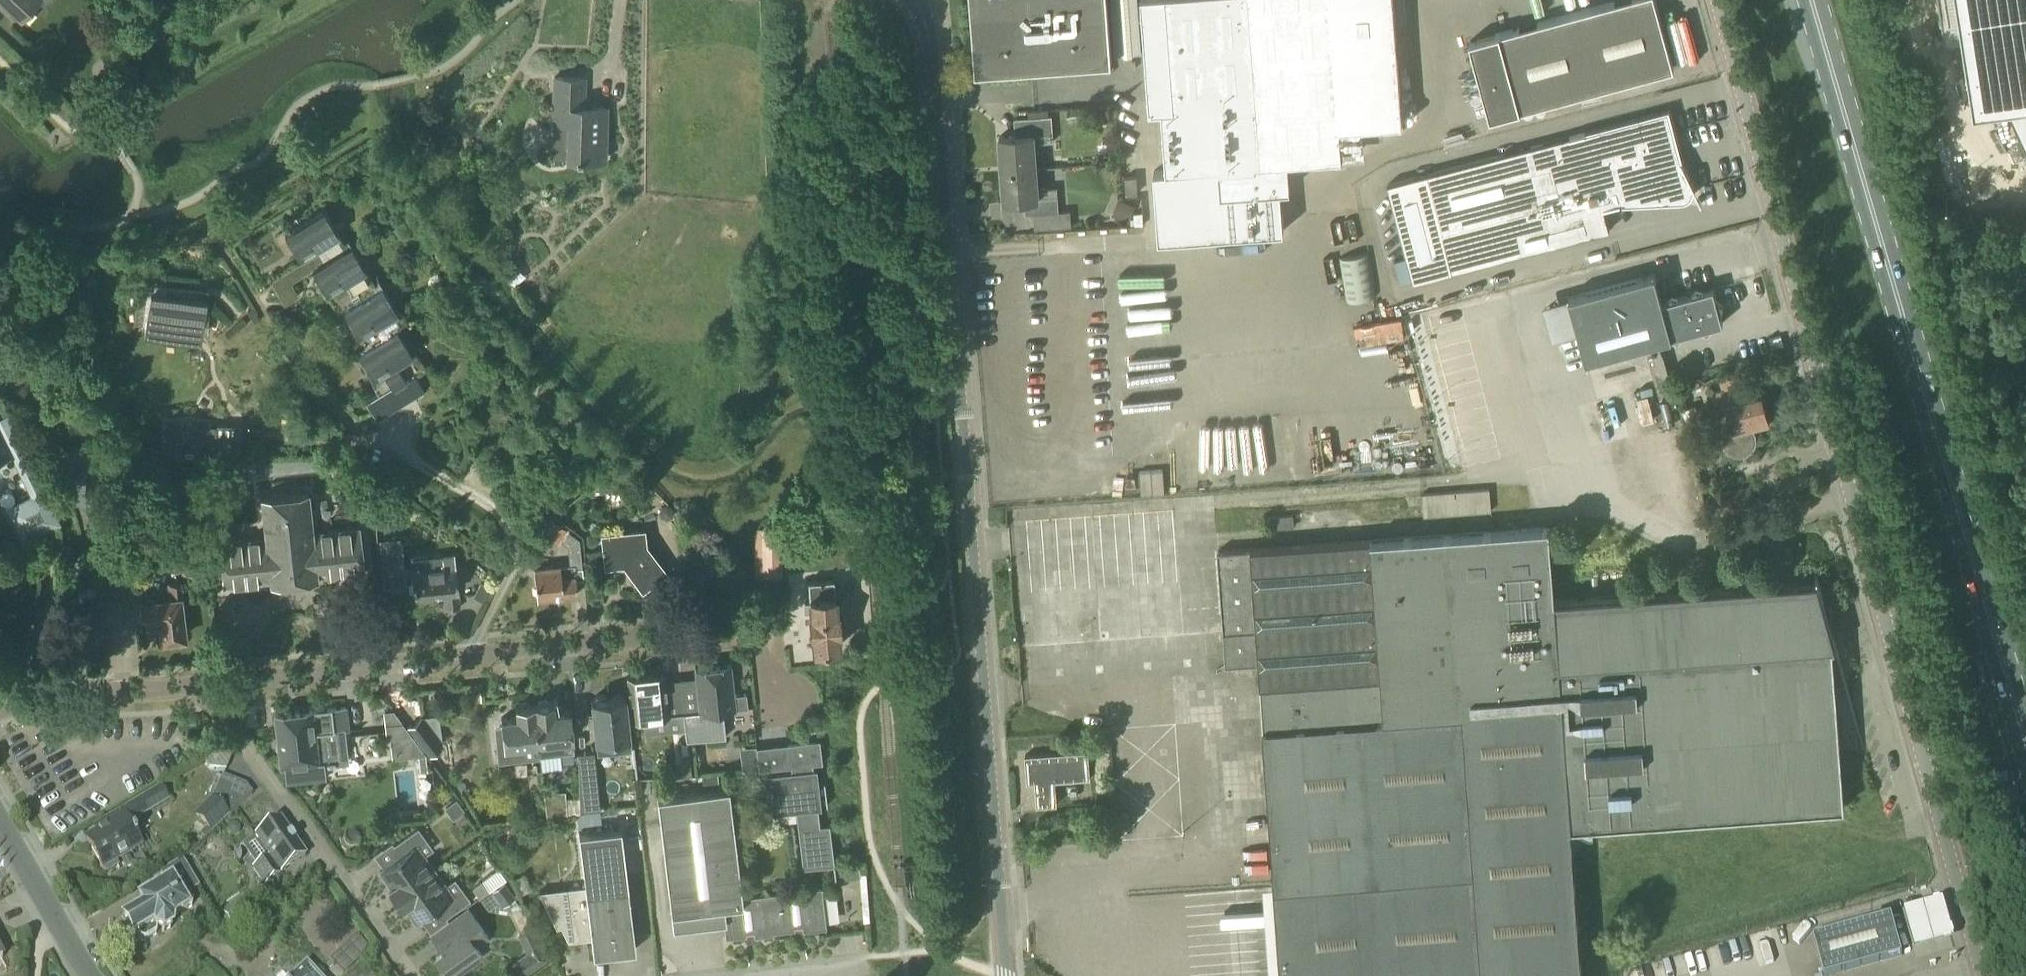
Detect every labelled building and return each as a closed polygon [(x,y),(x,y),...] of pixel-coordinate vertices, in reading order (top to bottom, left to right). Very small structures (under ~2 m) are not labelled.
[(37,0),(2,0),(21,17),(37,0)] [(1112,62),(1107,0),(971,0),(976,72),(1112,62)] [(1115,54),(1141,52),(1138,0),(1111,0),(1115,54)] [(1170,49),(1179,169),(1255,163),(1255,166),(1219,169),(1221,193),(1290,188),(1287,161),(1342,157),(1340,127),(1403,122),(1393,0),(1166,0),(1170,49)] [(1674,67),(1656,0),(1618,0),(1499,33),(1520,110),(1674,67)] [(1969,128),(2002,123),(2025,180),(2025,0),(1945,0),(1969,128)] [(605,159),(607,107),(584,107),(585,78),(554,77),(553,122),(568,123),(567,158),(605,159)] [(1609,230),(1603,208),(1620,204),(1679,201),(1684,200),(1688,197),(1690,196),(1692,192),(1692,190),(1693,185),(1681,160),(1667,112),(1387,184),(1413,282),(1452,272),(1441,233),(1499,218),(1509,256),(1609,230)] [(1002,169),(1037,167),(1036,142),(1054,141),(1052,115),(1014,118),(1015,135),(999,136),(1002,169)] [(1037,167),(1002,169),(1004,200),(1025,198),(1026,213),(1034,213),(1035,229),(1072,226),(1070,210),(1059,211),(1057,186),(1039,187),(1037,167)] [(1136,176),(1125,176),(1126,193),(1137,192),(1136,176)] [(1151,199),(1152,226),(1177,225),(1176,198),(1151,199)] [(312,269),(347,248),(347,247),(339,252),(315,213),(284,233),(301,260),(269,280),(275,291),(308,271),(312,268),(312,269)] [(354,305),(383,286),(378,278),(370,283),(347,248),(312,269),(335,306),(349,297),(354,305)] [(1368,252),(1339,258),(1347,301),(1376,296),(1368,252)] [(293,280),(308,271),(275,291),(284,305),(299,295),(294,287),(293,285),(293,283),(293,282),(293,280)] [(1662,301),(1654,274),(1568,297),(1585,360),(1722,323),(1713,287),(1662,301)] [(201,336),(206,296),(189,294),(190,286),(168,283),(167,291),(149,288),(144,328),(201,336)] [(367,348),(399,330),(398,330),(406,324),(383,286),(354,305),(349,297),(335,306),(340,313),(344,311),(367,347),(367,348)] [(1365,346),(1413,343),(1411,321),(1363,324),(1365,346)] [(408,390),(420,383),(413,372),(421,367),(399,330),(367,348),(367,347),(359,353),(382,390),(383,392),(398,382),(405,393),(409,390),(408,390)] [(1759,398),(1755,384),(1712,394),(1717,414),(1727,412),(1730,425),(1726,428),(1722,434),(1722,441),(1723,447),(1727,452),(1733,455),(1740,456),(1747,454),(1751,451),(1755,446),(1756,438),(1756,433),(1754,430),(1769,426),(1762,397),(1759,398)] [(60,521),(7,412),(0,415),(0,431),(30,494),(7,506),(23,540),(60,521)] [(166,424),(165,458),(235,460),(241,451),(242,425),(218,424),(218,426),(166,424)] [(1423,516),(1453,514),(1491,511),(1489,488),(1449,491),(1421,494),(1423,516)] [(312,532),(308,491),(261,496),(265,537),(219,542),(223,586),(270,580),(270,582),(317,577),(317,575),(364,570),(359,527),(312,532)] [(1293,515),(1268,517),(1268,527),(1294,525),(1293,515)] [(553,520),(543,534),(557,544),(567,529),(553,520)] [(782,576),(780,525),(757,526),(753,545),(754,577),(782,576)] [(1549,527),(1218,551),(1226,664),(1258,662),(1262,727),(1281,975),(1582,975),(1571,826),(1844,806),(1835,687),(1846,684),(1833,634),(1830,602),(1824,604),(1816,572),(1815,573),(1816,576),(1554,600),(1549,527)] [(668,571),(647,544),(645,529),(603,534),(606,562),(627,560),(645,587),(668,571)] [(181,573),(198,571),(195,537),(178,539),(181,573)] [(131,578),(128,548),(95,555),(99,600),(147,594),(145,576),(131,578)] [(443,567),(443,563),(442,555),(410,559),(415,598),(434,596),(434,592),(445,591),(447,608),(461,606),(456,565),(443,567)] [(538,598),(577,594),(574,564),(535,568),(538,598)] [(839,645),(834,578),(806,581),(807,601),(802,601),(803,609),(808,608),(811,648),(839,645)] [(186,635),(184,614),(188,614),(184,581),(170,582),(172,596),(145,600),(145,602),(139,603),(141,616),(146,616),(148,627),(162,625),(163,638),(186,635)] [(1088,582),(1041,585),(1044,629),(1104,625),(1102,596),(1089,597),(1088,582)] [(1040,601),(1026,602),(1027,626),(1042,625),(1040,601)] [(685,712),(722,710),(747,707),(747,706),(746,706),(745,693),(733,694),(730,665),(694,669),(695,677),(681,678),(685,712)] [(685,712),(681,678),(664,680),(663,672),(627,676),(631,718),(642,717),(642,718),(682,713),(685,712)] [(609,698),(603,694),(596,695),(592,700),(591,700),(592,711),(584,712),(586,724),(593,723),(597,753),(631,749),(625,696),(609,698)] [(534,704),(540,755),(557,753),(558,763),(575,761),(572,738),(569,710),(553,712),(552,702),(550,702),(548,700),(539,700),(538,703),(534,704)] [(540,755),(534,704),(532,704),(528,701),(521,702),(518,706),(515,706),(516,716),(501,718),(505,759),(540,755)] [(346,706),(274,714),(280,768),(284,767),(286,783),(326,779),(324,765),(348,762),(344,730),(348,730),(346,706)] [(682,713),(685,740),(725,737),(722,710),(685,712),(682,713)] [(421,714),(407,725),(429,755),(444,744),(442,742),(438,713),(422,715),(421,714)] [(822,764),(819,741),(818,741),(818,743),(788,747),(792,776),(768,779),(769,788),(767,788),(767,795),(770,795),(772,811),(795,808),(802,870),(804,869),(803,867),(834,863),(829,826),(828,826),(829,828),(820,829),(811,762),(821,761),(821,764),(822,764)] [(28,766),(42,762),(39,750),(25,754),(28,766)] [(579,811),(600,808),(594,751),(578,753),(579,811)] [(1057,804),(1055,780),(1090,778),(1088,751),(1025,755),(1027,782),(1034,782),(1037,806),(1057,804)] [(213,800),(194,817),(211,834),(229,817),(253,794),(246,785),(222,776),(213,800)] [(103,870),(142,847),(129,825),(170,801),(162,788),(94,828),(97,833),(85,840),(103,870)] [(742,896),(729,789),(657,798),(671,913),(722,907),(726,937),(746,934),(746,931),(754,930),(754,935),(773,932),(773,930),(795,928),(794,926),(802,925),(803,929),(826,927),(822,888),(826,888),(825,886),(742,896)] [(629,861),(639,860),(633,811),(623,812),(629,861)] [(264,887),(280,875),(306,857),(280,821),(255,838),(268,858),(252,869),(264,887)] [(395,899),(435,870),(417,845),(425,839),(417,828),(394,845),(393,851),(398,858),(380,872),(391,887),(388,889),(395,899)] [(164,933),(172,928),(172,920),(188,910),(182,900),(200,888),(182,859),(159,873),(166,885),(139,901),(143,908),(123,920),(134,937),(138,935),(141,941),(145,942),(156,936),(156,932),(164,933)] [(435,870),(395,899),(402,909),(405,907),(416,922),(435,909),(440,916),(446,917),(468,899),(461,888),(452,894),(435,870)] [(522,902),(514,885),(493,895),(501,912),(522,902)] [(587,892),(587,885),(569,888),(570,901),(546,904),(546,903),(545,904),(557,928),(561,925),(568,941),(591,938),(593,954),(635,949),(628,888),(587,892)] [(232,929),(270,902),(258,886),(221,913),(232,929)] [(1948,896),(1909,908),(1921,946),(1960,934),(1948,896)] [(470,965),(482,956),(477,949),(478,948),(476,945),(488,936),(468,909),(446,925),(458,935),(456,941),(435,956),(446,971),(465,958),(470,965)] [(1902,956),(1891,917),(1813,938),(1824,975),(1830,975),(1902,956)] [(515,961),(525,975),(548,957),(541,942),(515,961)] [(306,962),(291,975),(324,975),(324,974),(324,972),(322,971),(321,970),(320,969),(318,969),(315,969),(313,969),(306,962)] [(363,966),(352,975),(372,975),(363,966)] [(1637,971),(1639,975),(1656,975),(1654,967),(1637,971)]
